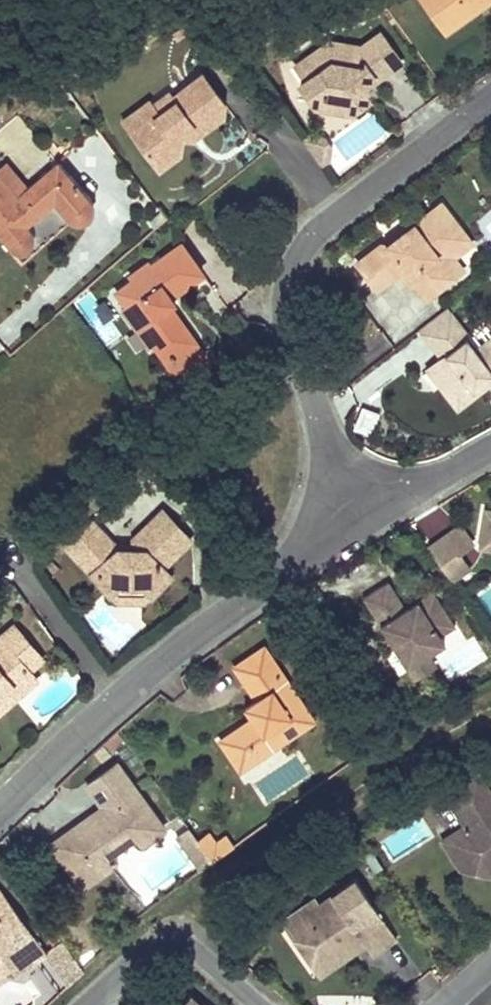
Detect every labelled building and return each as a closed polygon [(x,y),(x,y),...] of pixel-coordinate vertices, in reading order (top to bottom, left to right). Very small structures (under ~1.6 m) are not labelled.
[(440,31),(449,24),(433,2),(433,0),(417,0),(440,31)] [(433,2),(449,24),(480,1),(479,0),(433,0),(433,2)] [(295,85),(309,104),(319,97),(338,99),(347,110),(364,98),(357,89),(354,85),(360,80),(364,85),(396,61),(374,32),(361,42),(361,48),(324,42),(291,66),(301,80),(295,85)] [(217,119),(221,105),(200,75),(170,97),(167,93),(149,106),(155,114),(128,133),(145,157),(154,150),(175,154),(176,148),(177,140),(186,141),(217,119)] [(354,85),(357,89),(364,85),(360,80),(354,85)] [(319,97),(309,104),(313,109),(342,114),(347,110),(338,99),(319,97)] [(155,114),(149,106),(146,101),(119,120),(128,133),(155,114)] [(177,148),(186,141),(177,140),(176,148),(177,148)] [(154,150),(145,157),(154,169),(175,154),(154,150)] [(0,196),(0,239),(21,262),(69,221),(75,223),(80,223),(84,221),(88,218),(91,214),(92,210),(92,206),(90,202),(56,162),(14,197),(7,203),(0,196)] [(7,203),(14,197),(0,181),(0,196),(7,203)] [(373,288),(396,271),(400,267),(410,280),(422,296),(449,275),(439,263),(440,256),(464,238),(437,203),(384,244),(377,243),(353,261),(373,288)] [(439,263),(449,275),(458,268),(450,257),(468,243),(464,238),(440,256),(439,263)] [(167,305),(162,297),(168,293),(198,271),(177,242),(145,265),(144,263),(128,273),(132,278),(114,291),(124,306),(120,309),(145,344),(149,341),(171,372),(200,352),(167,305)] [(400,267),(396,271),(405,284),(410,280),(400,267)] [(168,293),(162,297),(167,305),(173,300),(168,293)] [(441,308),(414,329),(418,334),(445,313),(441,308)] [(418,334),(437,357),(432,361),(447,379),(451,376),(463,391),(476,382),(474,379),(483,371),(490,379),(490,380),(490,338),(489,339),(487,336),(469,350),(460,340),(464,336),(445,313),(418,334)] [(200,352),(171,372),(180,385),(209,364),(200,352)] [(447,379),(432,361),(423,369),(453,408),(490,379),(483,371),(474,379),(476,382),(463,391),(451,376),(447,379)] [(482,510),(476,548),(490,550),(490,511),(482,510)] [(61,551),(104,596),(114,587),(137,587),(147,597),(167,578),(159,569),(186,542),(157,512),(127,541),(127,544),(128,550),(115,550),(109,544),(89,524),(61,551)] [(454,524),(440,534),(453,552),(467,542),(454,524)] [(440,534),(423,546),(447,579),(463,567),(453,552),(440,534)] [(404,611),(402,606),(385,581),(359,598),(403,665),(423,652),(440,641),(436,634),(450,625),(427,590),(413,599),(416,603),(404,611)] [(114,587),(104,596),(112,603),(139,604),(147,597),(137,587),(114,587)] [(413,599),(402,606),(404,611),(416,603),(413,599)] [(7,689),(16,697),(33,682),(25,673),(38,662),(8,629),(0,636),(0,695),(7,689)] [(247,718),(216,740),(236,769),(309,719),(260,647),(231,667),(251,697),(239,706),(247,718)] [(423,652),(403,665),(411,677),(431,664),(423,652)] [(0,695),(0,711),(16,697),(7,689),(0,695)] [(78,821),(47,844),(67,873),(82,862),(87,869),(101,858),(132,837),(138,844),(159,828),(113,764),(83,786),(101,811),(89,820),(92,824),(85,830),(78,821)] [(444,834),(458,856),(471,848),(489,852),(490,854),(490,786),(478,767),(446,788),(466,819),(444,834)] [(86,816),(78,821),(85,830),(92,824),(89,820),(86,816)] [(205,833),(195,840),(210,861),(230,846),(223,836),(213,843),(205,833)] [(461,862),(490,868),(490,854),(489,852),(471,848),(458,856),(461,862)] [(82,862),(67,873),(79,889),(108,867),(101,858),(87,869),(82,862)] [(394,936),(352,878),(317,904),(312,897),(295,910),(306,925),(290,937),(309,964),(326,952),(329,956),(348,943),(346,940),(356,933),(362,942),(370,953),(394,936)] [(15,946),(23,957),(7,968),(12,974),(17,970),(31,960),(42,953),(41,952),(17,918),(0,895),(0,957),(15,946)] [(326,952),(309,964),(317,975),(362,942),(356,933),(346,940),(348,943),(329,956),(326,952)] [(7,968),(23,957),(15,946),(0,957),(0,973),(7,968)] [(188,995),(179,1004),(200,1004),(188,995)]
